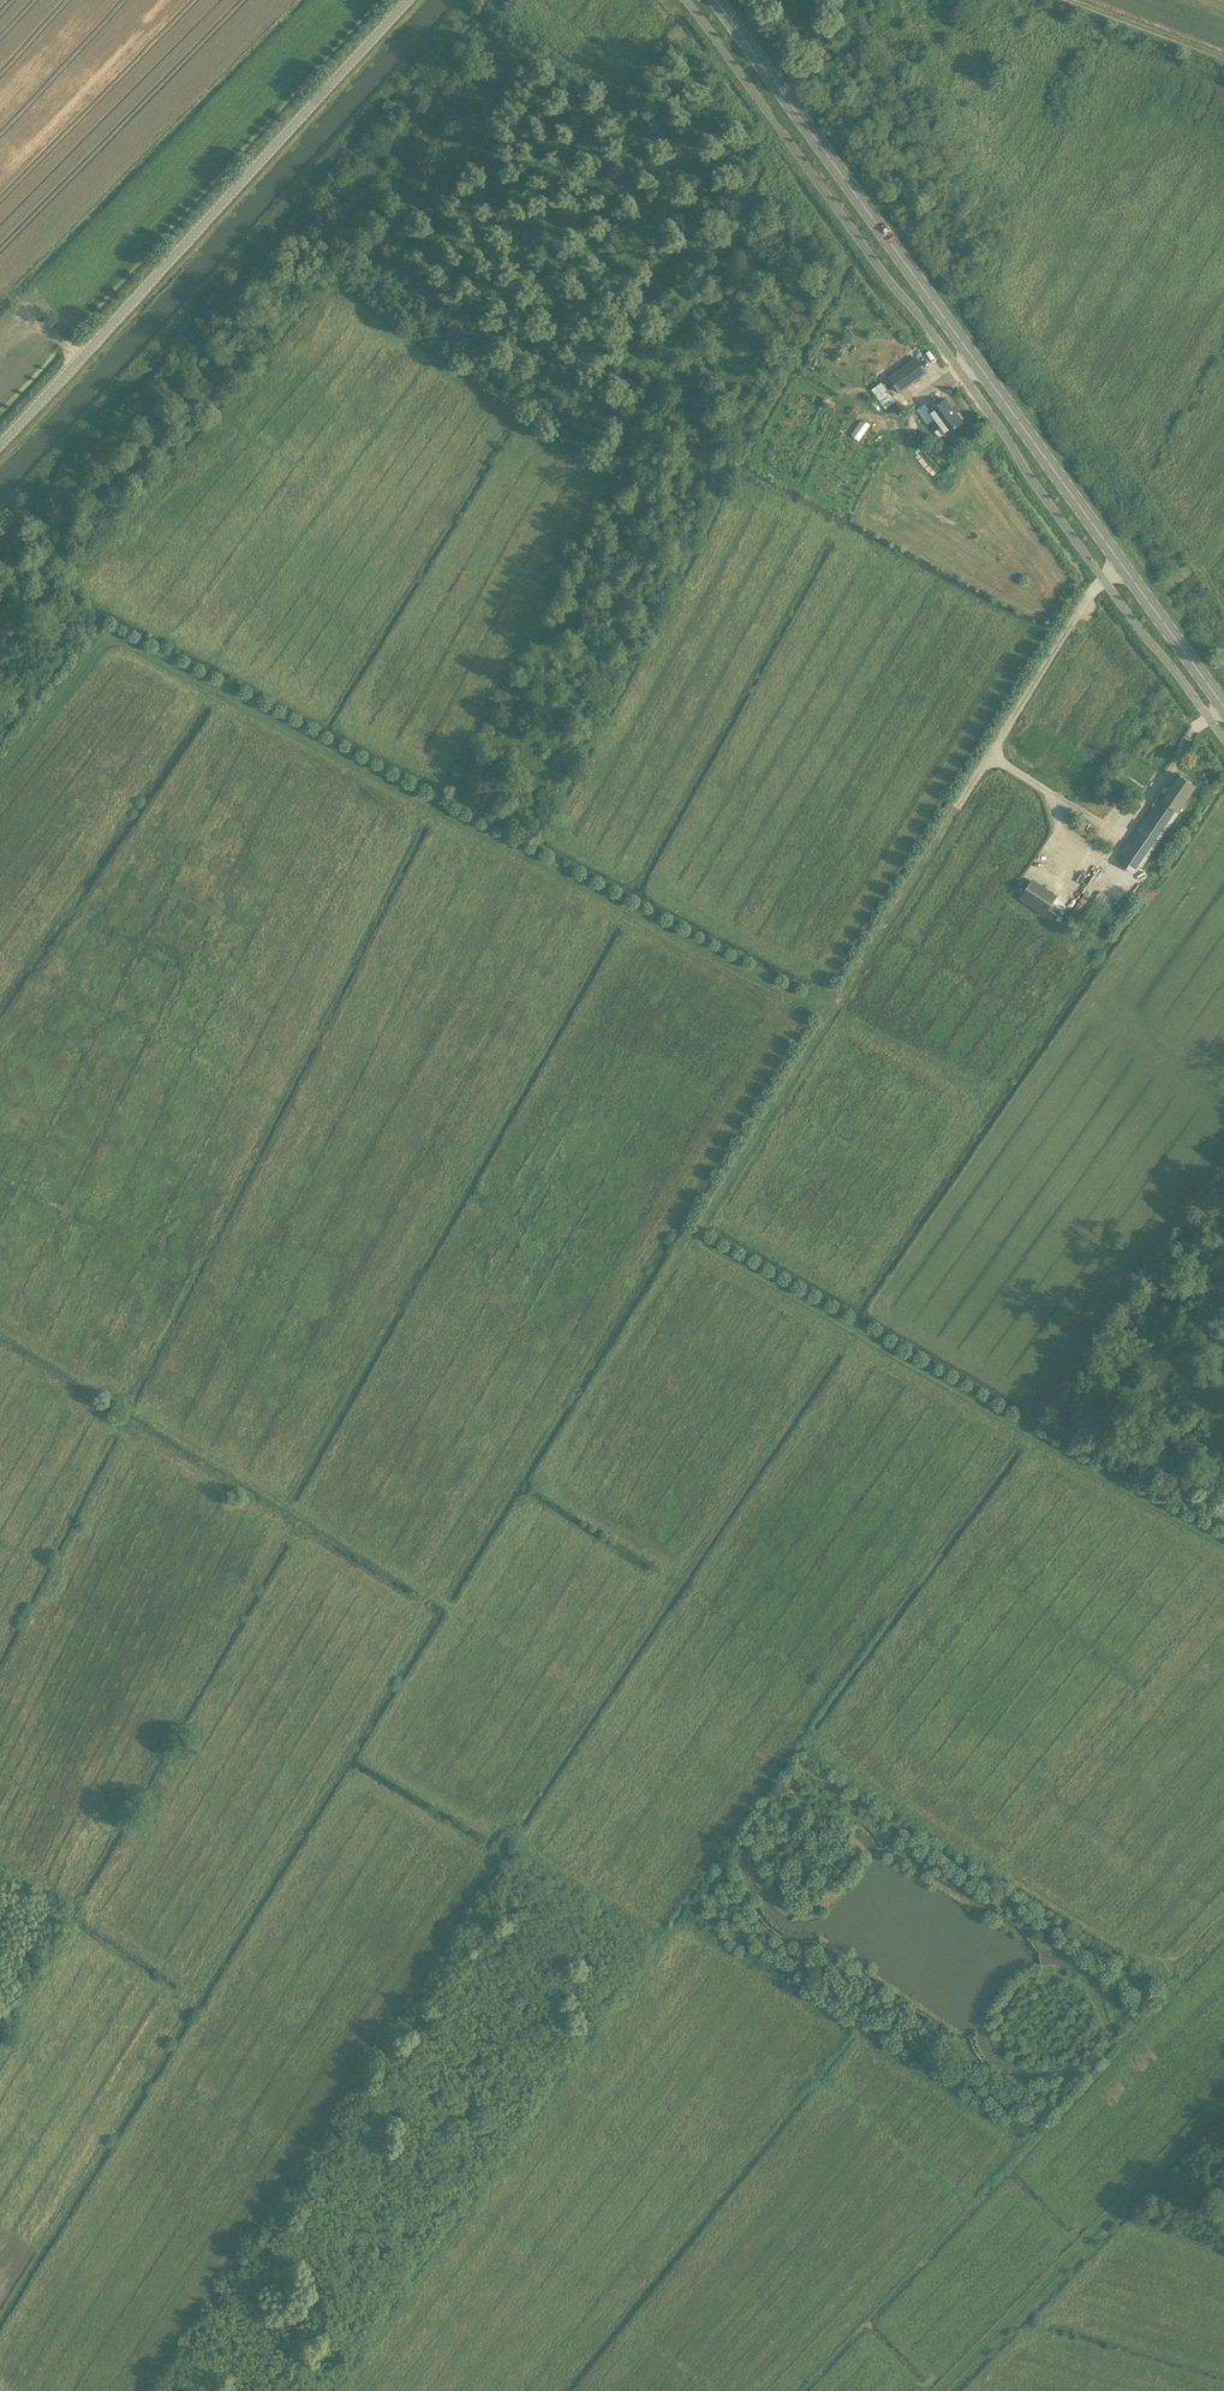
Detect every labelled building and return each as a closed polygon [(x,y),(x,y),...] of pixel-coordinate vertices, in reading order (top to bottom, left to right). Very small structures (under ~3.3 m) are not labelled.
[(897,372),(908,387),(927,372),(916,358),(897,372)] [(964,419),(959,412),(957,414),(946,399),(929,411),(946,435),(964,422),(962,421),(964,419)] [(1159,798),(1129,843),(1127,841),(1120,852),(1123,854),(1117,862),(1135,874),(1140,867),(1142,868),(1180,813),(1179,812),(1196,786),(1177,774),(1161,799),(1159,798)] [(1083,831),(1088,823),(1080,818),(1075,826),(1083,831)] [(1019,899),(1044,916),(1045,915),(1053,920),(1060,911),(1052,905),(1058,896),(1033,878),(1019,899)] [(1156,1995),(1149,1989),(1140,1998),(1147,2005),(1156,1995)]
